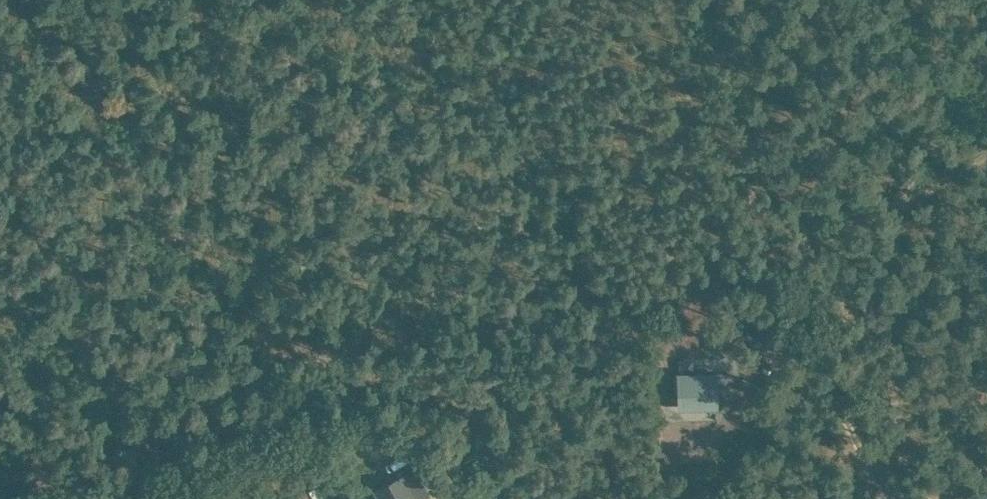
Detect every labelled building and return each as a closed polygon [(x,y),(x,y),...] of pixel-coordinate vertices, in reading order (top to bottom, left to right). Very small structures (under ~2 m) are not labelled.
[(679,373),(678,373),(678,405),(716,404),(715,372),(692,373),(691,373),(691,363),(679,363),(679,373)] [(399,473),(372,488),(378,498),(413,498),(399,473)]
